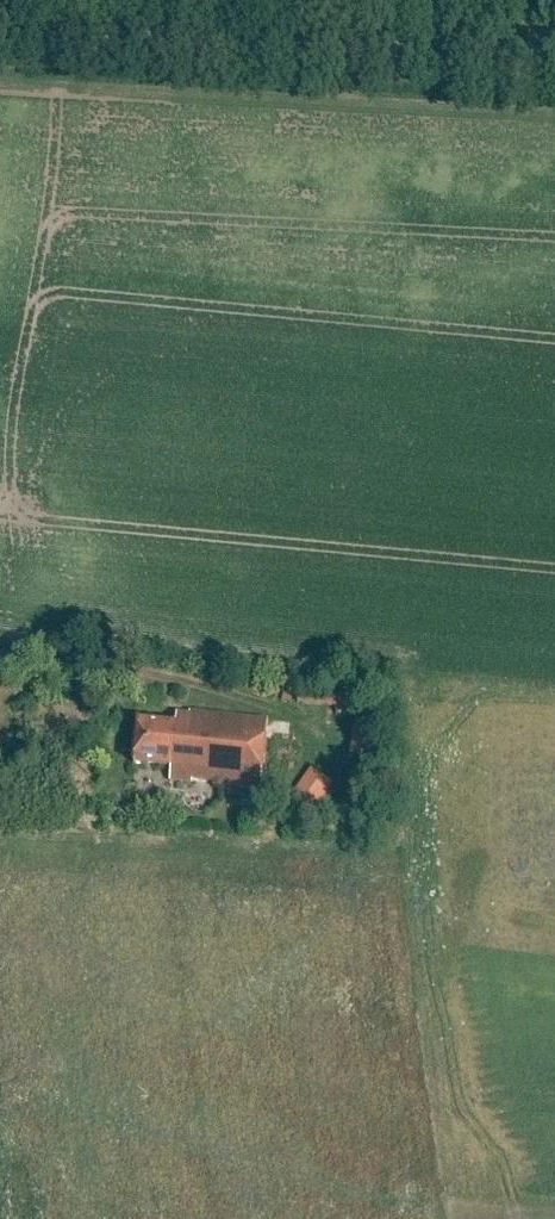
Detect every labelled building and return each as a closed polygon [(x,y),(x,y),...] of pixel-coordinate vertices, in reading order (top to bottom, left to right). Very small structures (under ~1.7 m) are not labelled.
[(173,770),(172,783),(260,793),(268,720),(190,711),(189,715),(177,714),(176,724),(139,720),(134,766),(173,770)] [(311,769),(292,797),(313,812),(333,785),(311,769)]
